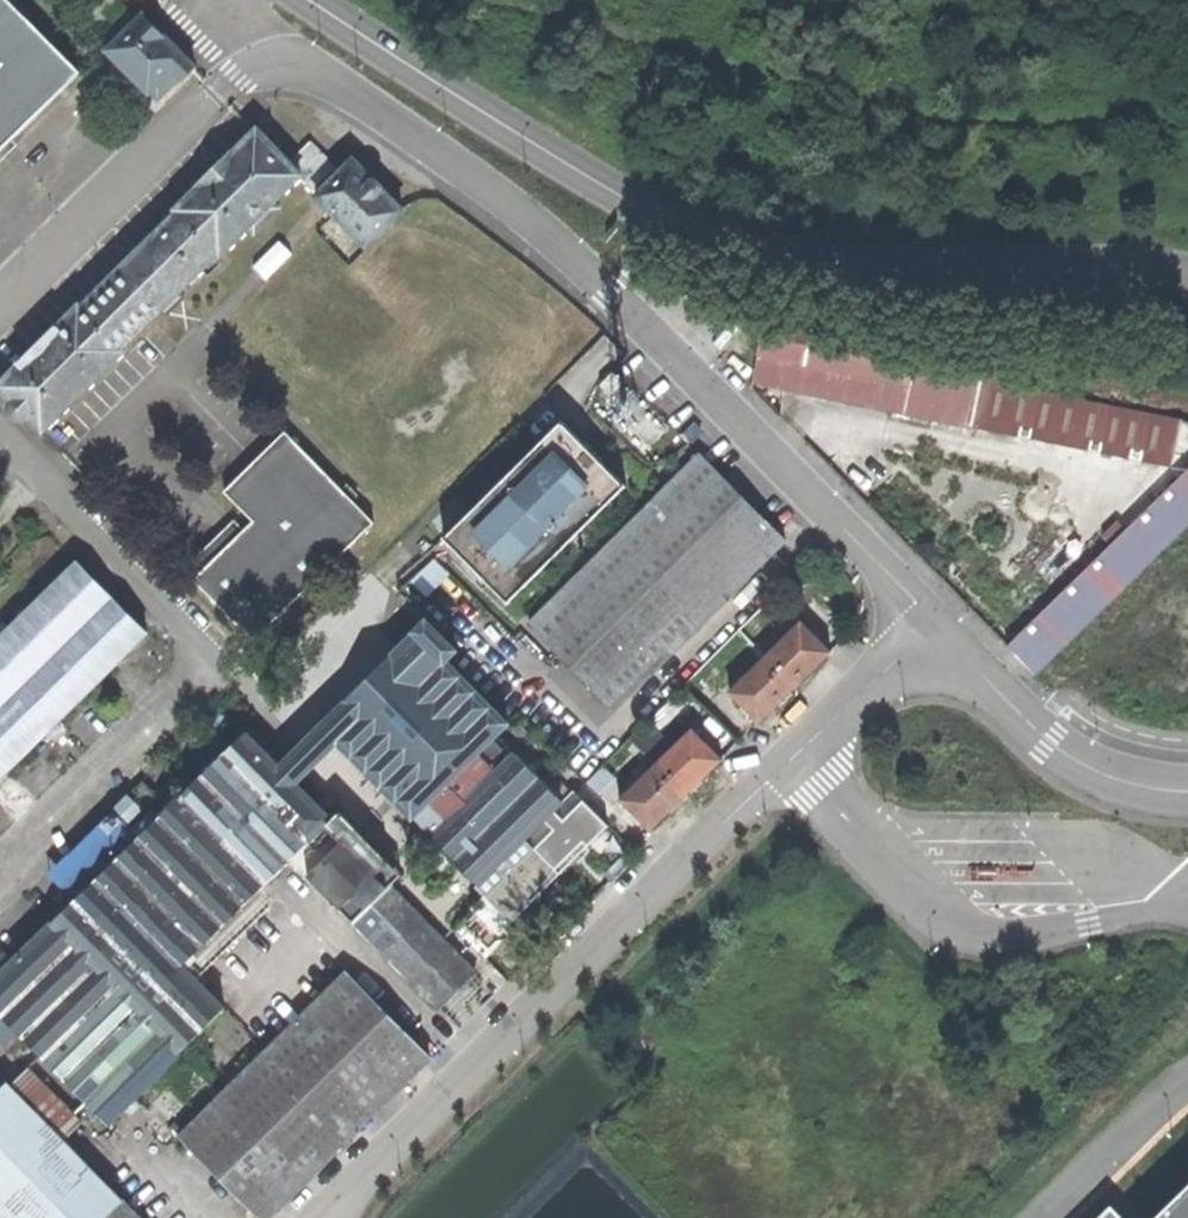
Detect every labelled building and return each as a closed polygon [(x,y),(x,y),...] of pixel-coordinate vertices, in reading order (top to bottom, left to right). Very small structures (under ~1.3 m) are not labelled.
[(82,69),(13,0),(0,0),(0,150),(82,69)] [(181,77),(194,64),(167,36),(146,13),(109,51),(149,90),(171,68),(181,77)] [(42,428),(123,348),(122,345),(159,309),(168,316),(188,295),(181,286),(218,249),(222,252),(249,226),(254,230),(279,205),(275,201),(302,174),(311,184),(331,165),(308,142),(288,160),(256,127),(177,205),(178,211),(83,306),(78,305),(0,383),(0,385),(42,428)] [(367,247),(405,208),(387,190),(389,187),(376,175),(374,176),(354,159),(317,197),(367,247)] [(1187,511),(1187,420),(1036,391),(1016,368),(762,317),(752,380),(821,395),(1183,469),(1007,642),(1031,666),(1187,511)] [(531,426),(424,533),(470,579),(577,472),(531,426)] [(253,640),(375,523),(287,431),(225,489),(253,519),(194,577),(253,640)] [(530,622),(616,712),(788,543),(739,495),(701,456),(530,622)] [(0,638),(0,773),(145,631),(78,562),(0,638)] [(435,793),(486,746),(493,740),(497,736),(508,725),(445,658),(455,648),(427,620),(278,764),(294,781),(338,738),(407,819),(435,793)] [(731,692),(759,721),(770,710),(817,664),(830,651),(803,621),(731,692)] [(622,799),(650,827),(664,814),(704,774),(721,758),(693,729),(622,799)] [(223,1004),(197,979),(272,904),(258,889),(291,856),(443,1010),(478,975),(327,820),(330,816),(294,781),(278,764),(244,731),(0,975),(0,1015),(106,1121),(223,1004)] [(493,740),(411,820),(475,887),(561,801),(493,740)] [(262,1217),(264,1217),(426,1057),(343,973),(178,1135),(262,1217)] [(5,1217),(134,1217),(90,1171),(58,1137),(76,1120),(23,1065),(6,1082),(8,1085),(0,1092),(0,1212),(5,1217)] [(1153,1217),(1187,1217),(1187,1183),(1153,1217)] [(1109,1205),(1096,1217),(1122,1217),(1109,1205)]
